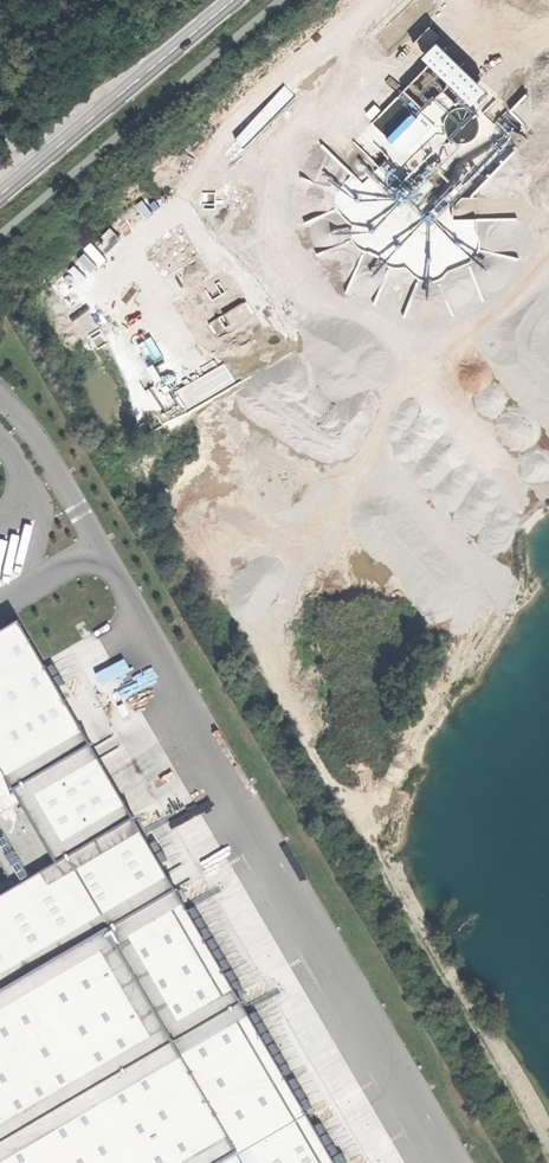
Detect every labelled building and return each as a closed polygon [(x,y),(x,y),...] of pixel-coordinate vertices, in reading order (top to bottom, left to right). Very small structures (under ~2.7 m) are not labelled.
[(458,0),(433,0),(420,16),(434,28),(458,0)] [(437,27),(420,43),(428,52),(445,36),(437,27)] [(254,293),(200,305),(204,326),(259,314),(254,293)] [(154,363),(166,356),(154,336),(142,343),(154,363)] [(12,621),(0,627),(0,776),(50,862),(0,892),(0,1162),(331,1162),(12,621)]
